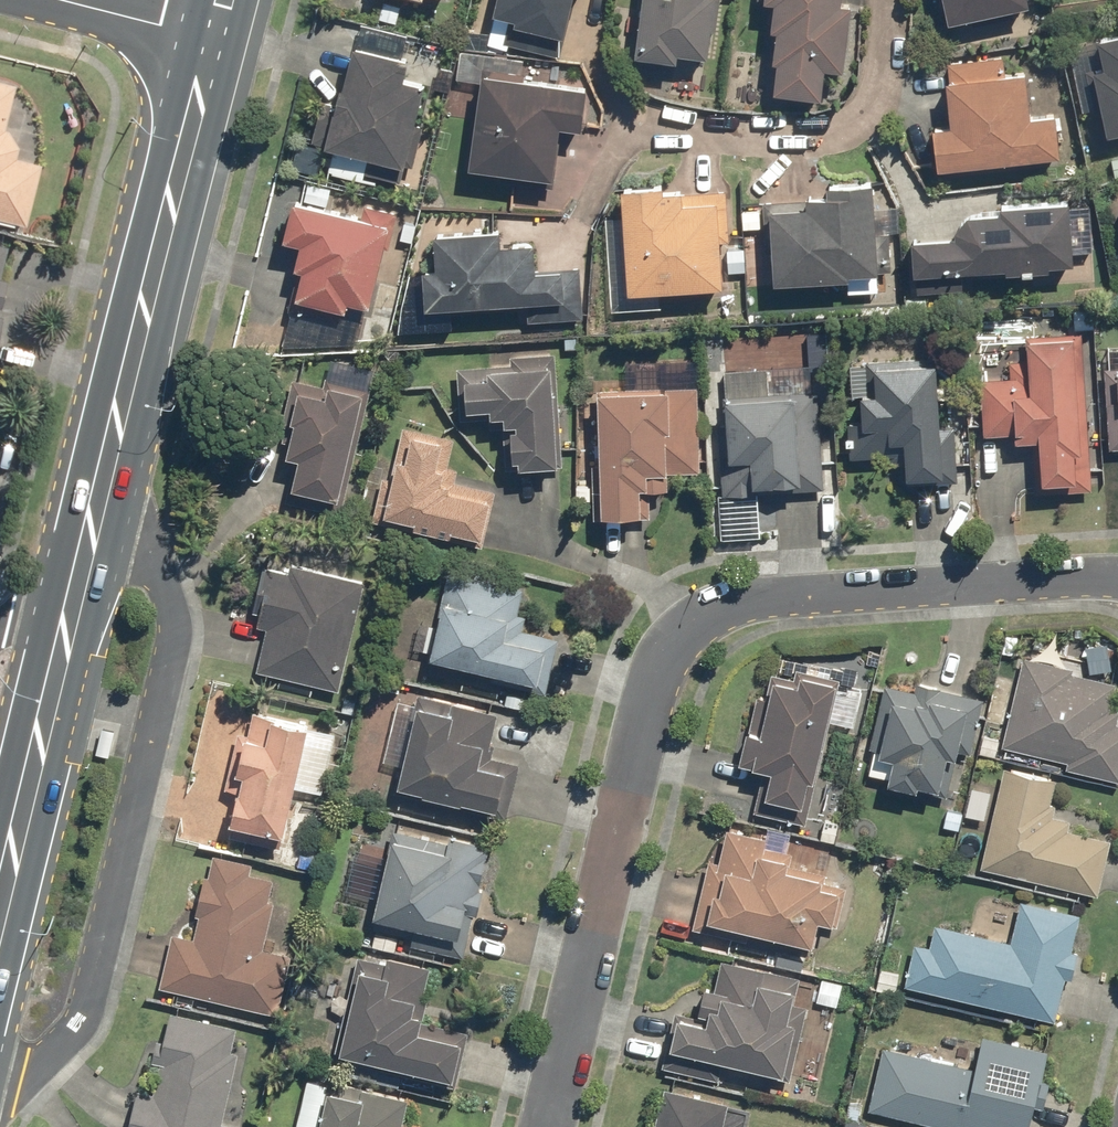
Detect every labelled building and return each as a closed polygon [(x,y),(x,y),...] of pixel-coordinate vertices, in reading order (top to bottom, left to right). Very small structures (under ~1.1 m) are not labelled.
[(483,46),(555,62),(570,0),(494,0),(483,46)] [(629,57),(704,66),(712,0),(636,0),(629,57)] [(770,2),(766,30),(773,31),(768,64),(773,65),(769,93),(816,99),(820,70),(839,73),(848,5),(837,4),(838,0),(752,0),(770,2)] [(1032,0),(938,0),(943,24),(1033,6),(1032,0)] [(1064,46),(1080,113),(1096,109),(1103,136),(1117,133),(1117,33),(1064,46)] [(361,175),(397,184),(422,85),(400,80),(406,59),(350,45),(334,107),(319,103),(308,145),(365,160),(361,175)] [(928,128),(932,171),(1056,157),(1051,115),(1027,118),(1022,72),(1004,74),(1002,57),(940,63),(947,126),(928,128)] [(523,74),(479,68),(463,171),(548,183),(556,129),(577,132),(584,89),(523,80),(523,74)] [(23,227),(38,164),(12,158),(15,147),(4,130),(1,129),(12,84),(0,82),(0,222),(23,227)] [(759,201),(764,285),(875,279),(870,183),(822,185),(822,198),(759,201)] [(661,187),(616,190),(621,294),(719,290),(716,242),(727,241),(724,191),(662,194),(661,187)] [(357,217),(289,201),(279,241),(296,245),(290,270),(296,271),(286,312),(339,325),(344,303),(366,309),(390,212),(360,205),(357,217)] [(1071,266),(1066,202),(976,209),(976,216),(962,217),(951,230),(951,237),(907,241),(912,297),(962,293),(961,274),(1071,266)] [(524,322),(583,319),(580,269),(533,271),(531,244),(499,245),(498,230),(430,233),(432,270),(417,270),(419,311),(523,306),(524,322)] [(1090,490),(1080,331),(1024,335),(1025,361),(1007,362),(1008,378),(976,380),(979,435),(1010,433),(1011,444),(1029,443),(1033,494),(1090,490)] [(560,467),(553,352),(508,355),(508,364),(453,367),(456,421),(488,419),(488,431),(501,430),(504,471),(560,467)] [(904,485),(955,482),(952,427),(937,428),(933,357),(855,361),(858,421),(842,422),(844,460),(886,458),(886,463),(902,462),(904,485)] [(1101,367),(1106,451),(1117,450),(1117,366),(1101,367)] [(765,367),(709,371),(718,500),(824,493),(817,391),(767,394),(765,367)] [(282,504),(340,517),(369,388),(322,378),(321,385),(296,380),(279,456),(292,460),(282,504)] [(699,474),(696,387),(593,390),(595,465),(588,465),(589,520),(647,518),(646,491),(666,490),(665,475),(699,474)] [(378,477),(367,523),(480,550),(494,491),(454,482),(457,469),(447,466),(453,438),(401,426),(388,479),(378,477)] [(254,671),(337,691),(364,580),(287,562),(285,572),(259,566),(248,612),(256,613),(252,627),(264,630),(254,671)] [(486,682),(545,695),(558,639),(522,630),(525,617),(516,615),(522,588),(445,571),(424,661),(488,676),(486,682)] [(1117,782),(1117,723),(1114,722),(1117,708),(1107,706),(1113,681),(1069,671),(1070,667),(1019,655),(998,746),(1063,762),(1062,768),(1117,782)] [(802,824),(837,677),(792,667),(790,677),(767,671),(753,730),(740,727),(731,762),(759,768),(749,811),(802,824)] [(967,754),(981,698),(911,681),(909,690),(881,683),(864,750),(887,756),(881,781),(944,797),(955,751),(967,754)] [(414,695),(391,792),(506,819),(519,766),(485,758),(496,714),(414,695)] [(278,849),(306,725),(250,713),(245,735),(234,732),(221,790),(233,792),(223,837),(278,849)] [(999,766),(976,867),(1095,894),(1108,838),(1065,829),(1067,819),(1051,815),(1053,804),(1048,802),(1053,778),(999,766)] [(705,858),(688,927),(743,940),(746,930),(807,944),(813,920),(833,925),(842,884),(821,879),(823,872),(786,863),(789,850),(763,844),(765,836),(722,826),(714,860),(705,858)] [(446,844),(389,829),(363,927),(409,939),(407,945),(464,960),(493,847),(449,835),(446,844)] [(169,933),(155,989),(281,1018),(295,956),(262,948),(273,902),(267,900),(272,879),(249,873),(251,864),(206,854),(186,937),(169,933)] [(910,941),(900,985),(1052,1021),(1078,913),(1017,899),(1007,941),(930,923),(925,944),(910,941)] [(331,1059),(454,1090),(468,1033),(421,1021),(434,967),(359,948),(331,1059)] [(671,1010),(657,1066),(714,1080),(719,1060),(778,1074),(791,1020),(786,1019),(797,978),(717,958),(710,986),(700,984),(692,1015),(671,1010)] [(125,1126),(241,1126),(222,1123),(238,1053),(230,1051),(235,1028),(168,1013),(162,1038),(154,1036),(149,1061),(156,1063),(150,1091),(134,1087),(125,1126)] [(864,1109),(939,1126),(1027,1126),(1046,1049),(980,1033),(971,1068),(879,1046),(864,1109)] [(406,1100),(305,1075),(293,1126),(399,1126),(406,1100)] [(750,1109),(660,1087),(651,1125),(644,1123),(643,1126),(746,1126),(750,1109)]
